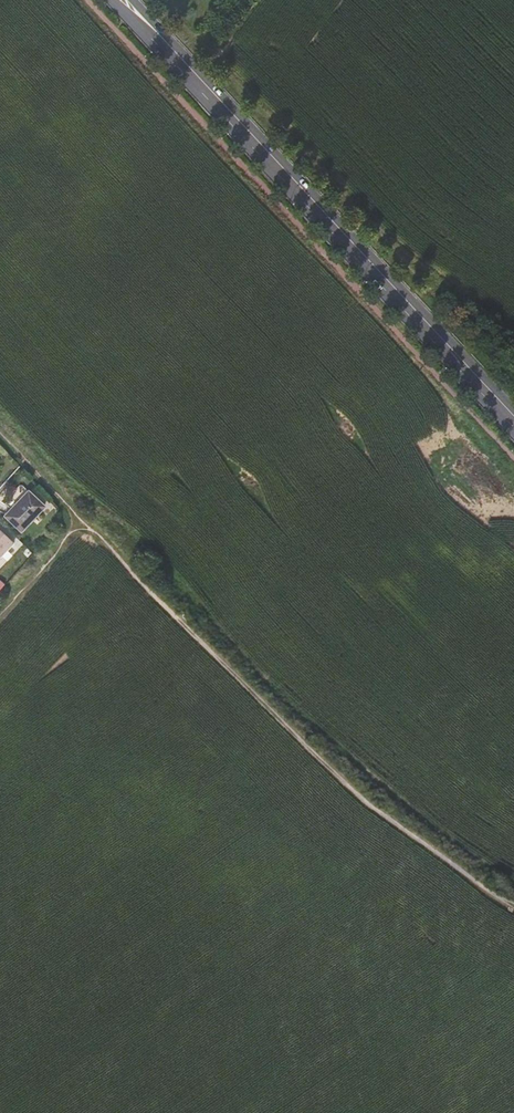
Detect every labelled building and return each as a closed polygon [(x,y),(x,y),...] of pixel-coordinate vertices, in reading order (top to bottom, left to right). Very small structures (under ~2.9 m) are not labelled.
[(40,510),(24,494),(1,519),(16,534),(40,510)] [(11,545),(0,536),(0,557),(11,545)]
